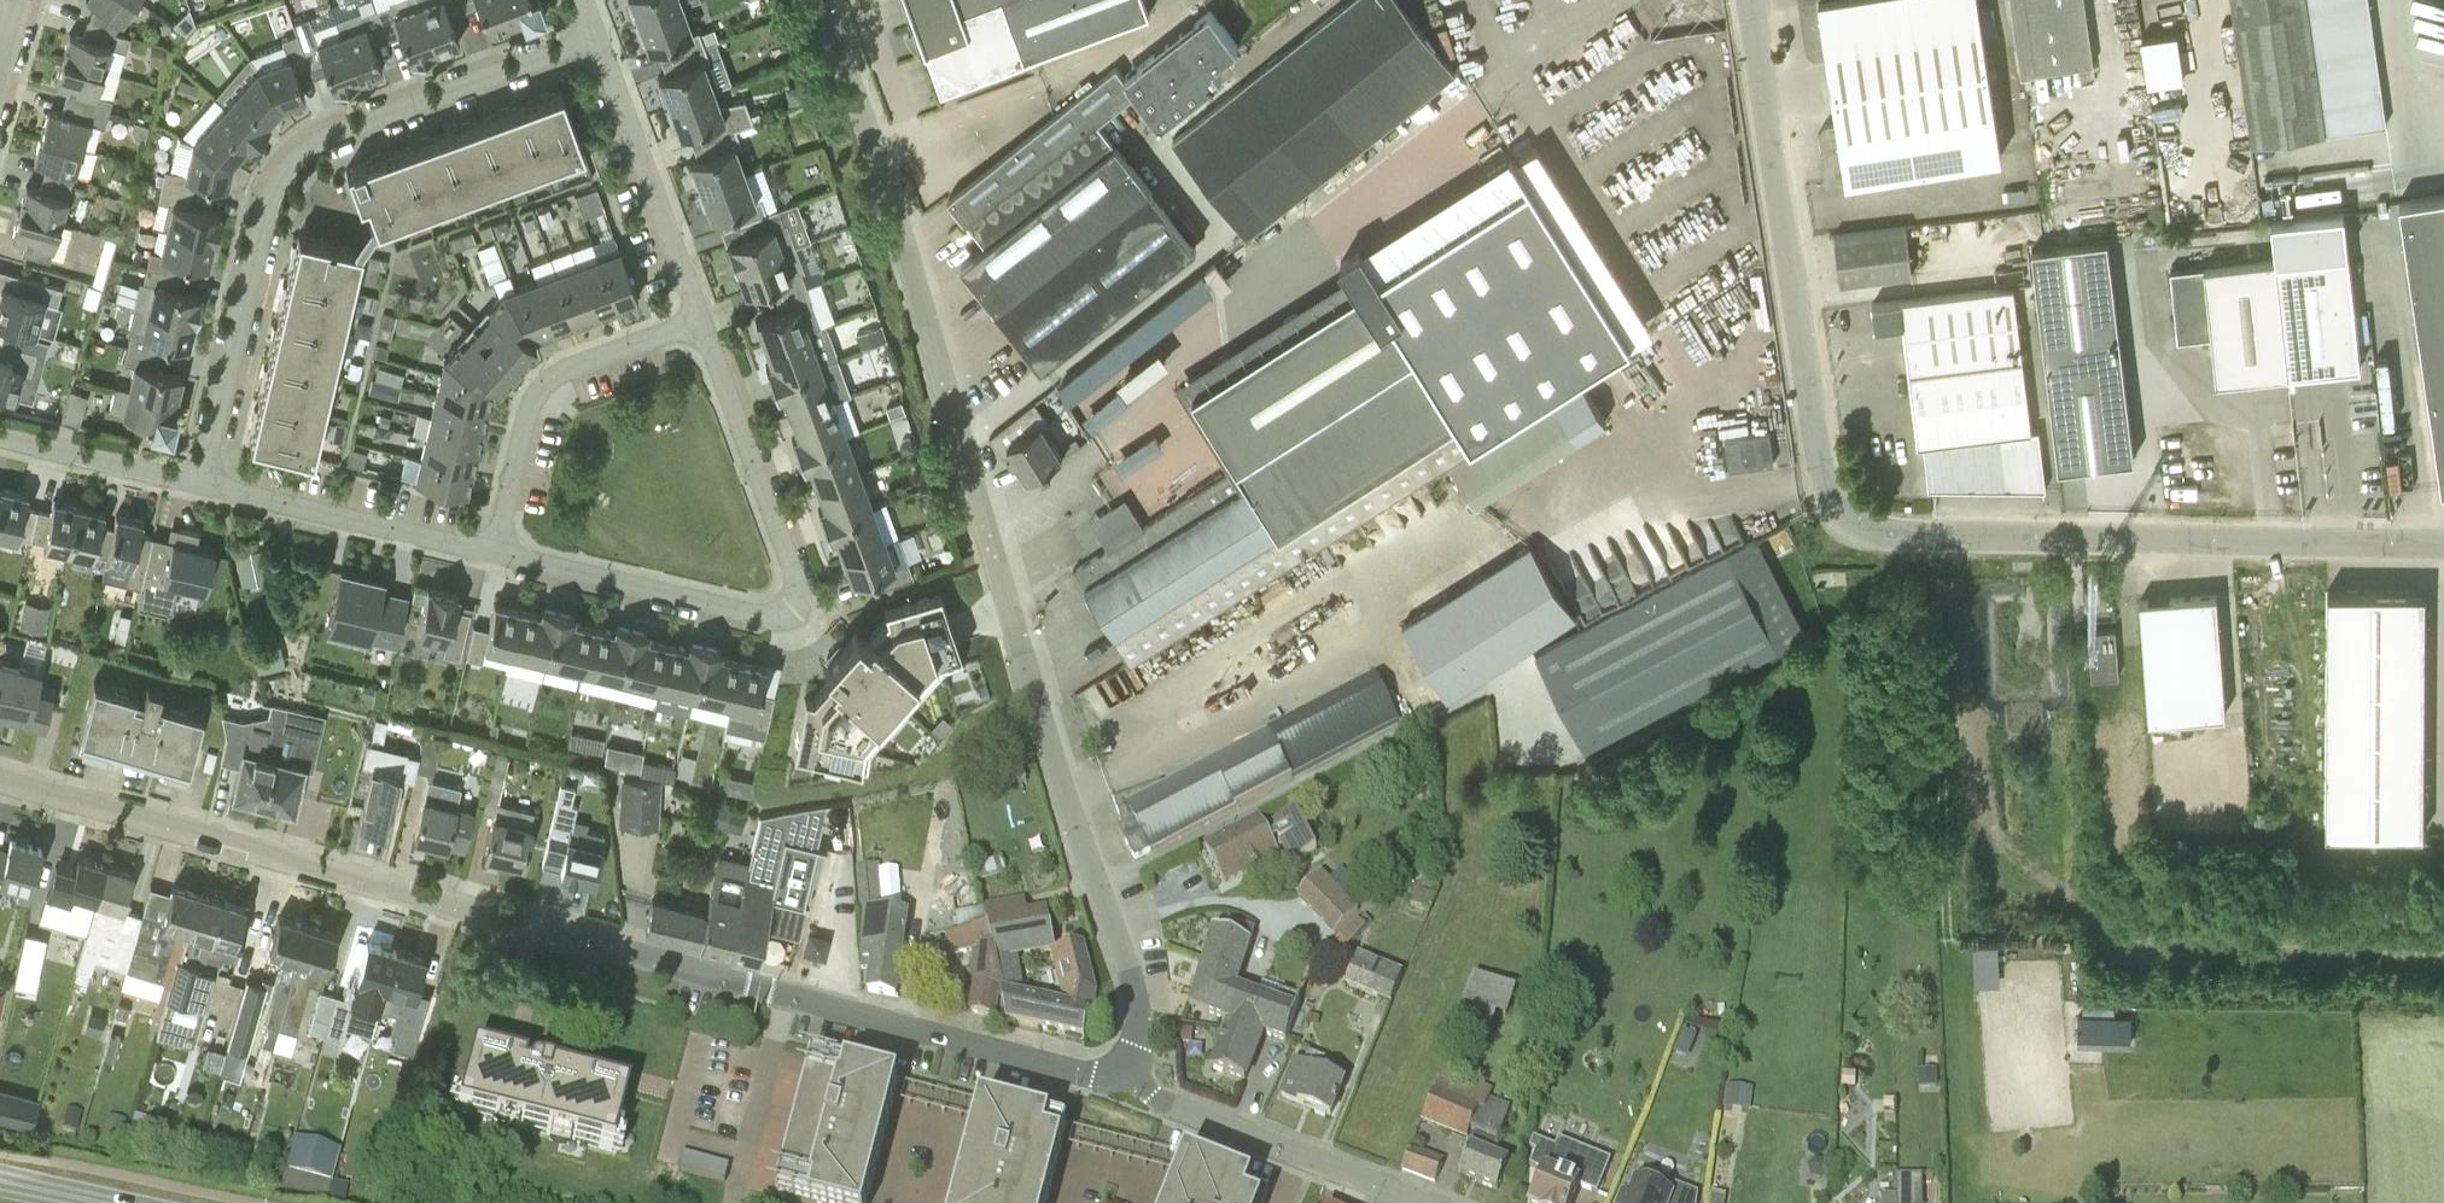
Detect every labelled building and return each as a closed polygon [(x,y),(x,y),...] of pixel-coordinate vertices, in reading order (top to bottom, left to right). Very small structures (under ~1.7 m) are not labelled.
[(135,0),(89,0),(97,5),(87,20),(86,24),(114,32),(114,31),(135,0)] [(376,9),(387,40),(401,35),(411,61),(436,51),(436,50),(435,50),(416,0),(390,0),(388,1),(390,4),(376,9)] [(435,50),(436,50),(459,41),(450,17),(464,11),(460,0),(416,0),(435,50)] [(464,11),(478,6),(487,31),(512,22),(504,0),(460,0),(464,11)] [(512,22),(522,18),(523,20),(544,13),(539,0),(504,0),(512,22)] [(633,23),(682,5),(680,0),(630,0),(631,4),(628,6),(634,22),(632,23),(633,23)] [(922,30),(918,31),(922,43),(926,41),(943,89),(1150,13),(1145,0),(911,0),(922,30)] [(1457,71),(1401,0),(1352,0),(1174,139),(1249,234),(1457,71)] [(1827,182),(2002,155),(1978,0),(1799,0),(1807,51),(1815,57),(1816,57),(1828,55),(1838,122),(1826,124),(1825,123),(1819,132),(1819,133),(1827,182)] [(2036,72),(2094,64),(2085,0),(2011,0),(2022,74),(2036,72)] [(2253,143),(2386,124),(2369,0),(2232,0),(2253,143)] [(662,45),(667,59),(705,45),(700,33),(699,30),(692,32),(682,5),(633,23),(633,24),(635,24),(641,40),(644,39),(648,50),(662,45)] [(335,20),(340,34),(341,34),(358,79),(358,78),(382,70),(373,45),(387,40),(376,9),(362,14),(360,11),(335,20)] [(1136,90),(1136,91),(1161,123),(1222,75),(1214,65),(1239,45),(1210,9),(1125,76),(1136,90)] [(103,70),(109,47),(125,51),(130,36),(114,31),(114,32),(86,24),(82,37),(69,33),(62,58),(103,70)] [(184,33),(176,26),(169,35),(176,41),(184,33)] [(705,45),(715,41),(718,39),(714,28),(700,33),(705,45)] [(359,80),(358,78),(358,79),(341,34),(340,34),(318,42),(314,32),(298,38),(307,63),(309,68),(324,63),(334,89),(359,80)] [(2142,37),(2148,84),(2184,79),(2177,33),(2142,37)] [(298,38),(296,34),(282,39),(288,57),(257,68),(282,105),(304,97),(294,68),(307,63),(298,38)] [(664,107),(714,88),(704,62),(720,55),(715,41),(705,45),(667,59),(672,72),(658,77),(663,88),(659,89),(665,106),(664,106),(664,107)] [(162,61),(164,46),(151,45),(149,60),(162,61)] [(268,121),(282,105),(257,68),(250,57),(214,97),(225,106),(259,136),(270,123),(268,121)] [(103,70),(62,58),(55,84),(69,88),(65,100),(108,113),(119,75),(103,70)] [(949,197),(975,229),(987,244),(962,263),(997,308),(998,307),(1150,188),(1098,120),(1136,91),(1136,90),(1125,76),(1117,66),(949,197)] [(193,102),(200,86),(180,78),(173,93),(193,102)] [(698,142),(735,128),(753,122),(745,100),(720,104),(714,88),(664,107),(664,108),(666,107),(672,124),(675,122),(680,134),(693,129),(698,142)] [(366,201),(376,227),(583,151),(561,90),(551,93),(550,90),(528,99),(529,101),(511,108),(510,105),(488,113),(489,116),(472,122),(471,120),(449,128),(450,131),(432,137),(431,134),(409,142),(410,145),(392,152),(391,149),(369,157),(370,160),(346,169),(359,203),(366,201)] [(48,109),(41,135),(81,146),(94,150),(100,125),(104,126),(108,113),(65,100),(61,113),(48,109)] [(248,148),(259,136),(225,106),(192,142),(232,163),(246,146),(248,148)] [(144,138),(148,123),(133,119),(131,128),(135,136),(144,138)] [(741,143),(735,128),(698,142),(703,155),(689,160),(694,172),(690,173),(696,189),(695,190),(695,191),(744,172),(734,146),(741,143)] [(81,146),(41,135),(33,160),(46,164),(43,177),(71,184),(81,146)] [(232,163),(192,142),(185,175),(165,170),(161,186),(192,193),(195,178),(226,186),(232,163)] [(754,199),(744,172),(695,191),(695,192),(697,191),(703,207),(707,206),(711,217),(724,212),(730,226),(747,220),(778,209),(777,208),(766,212),(761,197),(754,199)] [(561,173),(552,177),(555,186),(564,182),(561,173)] [(26,186),(19,211),(60,222),(71,184),(43,177),(39,189),(26,186)] [(1391,319),(1472,444),(1634,340),(1629,332),(1625,335),(1527,182),(1380,277),(1361,247),(1339,261),(1381,326),(1391,319)] [(162,228),(166,229),(213,240),(213,241),(215,241),(221,214),(189,207),(192,193),(161,186),(158,201),(167,203),(162,228)] [(525,186),(512,191),(516,201),(529,196),(525,186)] [(583,217),(604,209),(596,187),(575,195),(583,217)] [(998,307),(1043,364),(1195,245),(1150,188),(998,307)] [(2443,487),(2443,194),(2400,201),(2442,487),(2443,487)] [(569,213),(565,202),(555,205),(560,217),(569,213)] [(553,222),(548,209),(537,213),(542,226),(553,222)] [(726,244),(735,268),(795,246),(786,222),(783,223),(778,209),(747,220),(752,234),(726,244)] [(60,222),(19,211),(12,236),(25,240),(21,253),(49,261),(51,256),(62,259),(72,226),(60,222)] [(2360,366),(2348,251),(2344,211),(2271,219),(2276,258),(2288,373),(2360,366)] [(537,228),(532,216),(522,220),(527,232),(537,228)] [(506,235),(510,228),(506,219),(493,224),(498,238),(506,235)] [(480,228),(484,239),(495,235),(491,224),(480,228)] [(1907,225),(1835,234),(1840,282),(1913,274),(1907,225)] [(208,265),(213,241),(213,240),(166,229),(161,253),(150,250),(146,266),(178,274),(182,259),(208,265)] [(462,234),(466,245),(477,241),(473,230),(462,234)] [(249,442),(313,456),(361,249),(298,234),(295,244),(293,243),(287,266),(290,267),(286,285),(283,285),(278,307),(281,308),(276,326),(273,326),(268,349),(271,349),(267,368),(264,367),(258,390),(261,390),(257,409),(254,408),(249,431),(252,431),(249,442)] [(466,245),(462,234),(450,238),(454,249),(466,245)] [(2032,244),(2060,465),(2136,455),(2109,235),(2032,244)] [(478,249),(491,282),(508,275),(495,242),(478,249)] [(804,271),(795,246),(735,268),(735,269),(736,269),(745,292),(770,283),(775,297),(806,286),(801,272),(804,271)] [(619,250),(599,258),(617,306),(638,299),(619,250)] [(599,258),(578,265),(596,314),(617,306),(599,258)] [(2204,266),(2170,270),(2178,339),(2211,336),(2216,381),(2288,373),(2276,258),(2204,266)] [(575,322),(596,314),(578,265),(557,273),(575,322)] [(140,280),(133,307),(194,321),(196,321),(202,295),(175,289),(178,274),(146,266),(143,281),(140,280)] [(557,273),(536,281),(554,330),(575,322),(557,273)] [(17,274),(12,290),(9,289),(7,295),(0,294),(0,321),(35,331),(44,300),(57,304),(62,287),(17,274)] [(1090,424),(1176,366),(1154,333),(1219,289),(1209,275),(1058,377),(1090,424)] [(554,330),(536,281),(515,289),(533,338),(534,338),(554,330)] [(96,308),(102,288),(88,284),(83,304),(96,308)] [(806,286),(775,297),(780,311),(756,320),(764,343),(805,328),(806,330),(820,325),(806,286)] [(1910,372),(2023,358),(2014,286),(1873,303),(1876,327),(1904,324),(1910,372)] [(533,338),(515,289),(504,293),(494,304),(488,299),(449,343),(455,348),(444,360),(441,373),(492,385),(494,383),(497,386),(535,342),(532,339),(533,338)] [(131,332),(127,347),(160,354),(163,339),(189,345),(194,321),(133,307),(128,331),(131,332)] [(385,312),(382,324),(393,327),(396,315),(385,312)] [(390,338),(393,327),(382,324),(379,336),(390,338)] [(855,334),(861,348),(885,339),(880,325),(855,334)] [(15,395),(32,400),(34,394),(32,394),(31,398),(15,394),(22,370),(30,372),(36,353),(45,356),(49,340),(4,328),(0,342),(0,391),(15,395)] [(764,343),(772,366),(766,368),(771,383),(819,365),(806,330),(805,328),(764,343)] [(377,344),(374,356),(386,358),(389,347),(377,344)] [(135,365),(129,389),(129,390),(176,400),(182,375),(156,369),(160,354),(127,347),(124,362),(135,365)] [(1927,469),(1929,488),(1949,487),(2046,489),(2039,429),(2031,430),(2023,358),(1910,372),(1919,444),(1924,443),(1927,469)] [(363,364),(351,361),(347,376),(359,379),(363,364)] [(783,395),(791,416),(832,400),(819,365),(771,383),(777,398),(783,395)] [(378,366),(375,379),(385,381),(388,368),(378,366)] [(487,406),(492,385),(441,373),(436,394),(487,406)] [(382,381),(373,379),(372,378),(369,392),(375,394),(380,390),(382,381)] [(1552,395),(1578,437),(1607,419),(1579,378),(1552,395)] [(129,390),(129,389),(115,386),(109,411),(123,414),(151,421),(150,428),(171,433),(176,412),(173,411),(173,410),(176,400),(129,390)] [(61,421),(78,426),(87,395),(70,389),(61,421)] [(1204,420),(1222,408),(1212,393),(1202,391),(1190,398),(1204,420)] [(436,394),(431,416),(481,428),(487,406),(436,394)] [(791,416),(798,436),(792,438),(797,453),(845,436),(832,400),(791,416)] [(901,401),(886,407),(890,417),(905,411),(901,401)] [(1050,425),(1036,402),(990,437),(991,438),(1000,451),(1010,445),(1011,448),(1006,451),(1015,464),(1020,461),(1030,477),(1046,467),(1047,469),(1053,465),(1051,462),(1063,456),(1045,428),(1050,425)] [(381,414),(378,425),(387,427),(390,416),(381,414)] [(476,449),(481,428),(431,416),(426,437),(476,449)] [(1354,487),(1312,419),(1275,442),(1317,510),(1354,487)] [(347,424),(337,422),(332,439),(342,442),(347,424)] [(387,427),(378,425),(376,424),(372,439),(380,441),(388,436),(390,428),(387,427)] [(1117,459),(1126,472),(1167,446),(1159,432),(1117,459)] [(1770,433),(1725,439),(1729,469),(1774,463),(1770,433)] [(858,471),(845,436),(797,453),(803,468),(809,466),(817,486),(858,471)] [(426,437),(420,459),(471,471),(476,449),(426,437)] [(913,449),(908,437),(903,439),(900,447),(903,453),(913,449)] [(351,448),(347,464),(362,468),(366,452),(351,448)] [(466,493),(471,471),(420,459),(415,480),(466,493)] [(1209,611),(1291,558),(1235,469),(1142,528),(1134,516),(1120,525),(1109,508),(1098,514),(1104,523),(1100,541),(1105,550),(1077,568),(1076,567),(1074,569),(1132,660),(1209,611)] [(818,509),(823,524),(872,507),(858,471),(817,486),(824,507),(818,509)] [(30,539),(37,509),(24,506),(27,493),(1,487),(1,490),(0,492),(0,532),(30,539)] [(30,539),(68,548),(78,505),(53,499),(50,512),(37,509),(30,539)] [(68,548),(106,557),(113,526),(100,523),(103,511),(78,505),(68,548)] [(885,542),(872,507),(823,524),(829,539),(835,537),(844,559),(885,544),(885,542)] [(939,522),(935,512),(925,516),(929,526),(939,522)] [(126,583),(141,586),(153,536),(139,532),(142,520),(116,514),(113,526),(106,557),(130,563),(126,583)] [(173,540),(167,539),(153,536),(141,586),(137,607),(170,614),(177,583),(206,590),(215,551),(196,547),(199,533),(181,529),(176,528),(173,540)] [(885,542),(885,544),(844,559),(852,582),(877,573),(882,587),(912,576),(898,537),(885,542)] [(1757,538),(1536,652),(1585,747),(1805,633),(1757,538)] [(1449,695),(1529,645),(1551,631),(1578,612),(1533,540),(1404,622),(1436,675),(1449,695)] [(235,554),(242,586),(268,581),(261,548),(235,554)] [(327,628),(396,644),(407,597),(381,591),(383,579),(341,569),(327,628)] [(2108,585),(2091,586),(2084,586),(2085,600),(2110,599),(2108,585)] [(443,654),(460,658),(470,612),(455,608),(458,594),(427,587),(417,632),(446,639),(443,654)] [(423,602),(425,591),(414,588),(411,599),(423,602)] [(2217,594),(2140,600),(2149,720),(2226,714),(2217,594)] [(48,607),(22,601),(17,627),(42,633),(48,607)] [(2347,845),(2443,845),(2443,756),(2443,602),(2349,602),(2347,845)] [(486,646),(509,652),(520,609),(494,603),(488,628),(474,625),(466,657),(482,660),(486,646)] [(980,672),(957,603),(902,622),(904,630),(882,653),(872,643),(839,677),(849,687),(827,710),(819,708),(805,764),(878,781),(883,759),(959,679),(980,672)] [(546,660),(558,611),(542,607),(541,614),(520,609),(509,652),(546,660)] [(546,660),(583,669),(593,626),(572,621),(573,614),(558,611),(546,660)] [(121,614),(118,626),(128,629),(131,616),(121,614)] [(248,637),(245,621),(230,625),(233,640),(248,637)] [(614,631),(593,626),(583,669),(620,678),(631,628),(616,624),(614,631)] [(620,678),(656,686),(666,643),(645,638),(647,632),(631,628),(620,678)] [(2119,676),(2115,628),(2089,630),(2092,678),(2119,676)] [(277,633),(249,640),(257,672),(285,665),(277,633)] [(656,686),(693,695),(705,645),(689,642),(688,648),(666,643),(656,686)] [(693,695),(730,704),(740,661),(718,656),(721,649),(705,645),(693,695)] [(44,721),(52,693),(35,688),(44,658),(23,652),(20,665),(0,659),(0,709),(44,721)] [(766,667),(740,661),(730,704),(728,715),(751,721),(751,724),(767,728),(774,696),(760,692),(766,667)] [(1136,663),(1101,682),(1111,700),(1146,682),(1136,663)] [(1376,678),(1269,733),(1292,778),(1399,722),(1376,678)] [(157,698),(161,685),(146,681),(143,694),(94,681),(77,739),(186,770),(203,711),(157,698)] [(976,691),(980,705),(990,702),(985,688),(976,691)] [(305,712),(269,703),(267,716),(267,722),(273,724),(270,737),(277,739),(262,804),(279,808),(280,804),(293,807),(301,766),(293,764),(305,712)] [(225,737),(219,761),(240,766),(234,793),(246,796),(245,800),(262,804),(277,739),(270,737),(273,724),(267,722),(267,716),(244,721),(220,715),(225,737)] [(372,737),(383,739),(387,721),(376,719),(372,737)] [(498,725),(491,723),(488,736),(495,738),(498,725)] [(584,748),(586,734),(570,731),(567,744),(584,748)] [(1160,784),(1136,792),(1114,800),(1128,841),(1126,843),(1135,860),(1292,778),(1269,733),(1268,732),(1162,788),(1160,784)] [(419,755),(416,769),(432,773),(440,740),(423,736),(419,755)] [(362,805),(358,822),(361,823),(380,828),(382,828),(386,811),(392,812),(400,775),(413,779),(416,769),(419,755),(408,753),(408,751),(367,741),(361,762),(372,765),(362,805)] [(639,751),(624,748),(621,762),(636,765),(639,751)] [(203,769),(212,772),(218,753),(208,750),(203,769)] [(691,777),(695,756),(681,753),(677,774),(691,777)] [(508,759),(493,755),(480,809),(494,813),(485,853),(507,858),(506,861),(516,864),(517,860),(522,862),(534,811),(498,802),(508,759)] [(675,765),(657,762),(655,775),(672,778),(675,765)] [(754,780),(737,776),(734,791),(751,795),(754,780)] [(621,822),(655,824),(658,780),(624,778),(621,822)] [(463,846),(468,822),(471,809),(457,805),(461,787),(442,783),(427,779),(414,836),(446,843),(446,842),(463,846)] [(556,801),(542,866),(560,870),(560,871),(593,879),(601,846),(604,836),(586,832),(588,825),(572,822),(576,806),(570,804),(574,787),(560,784),(556,801)] [(724,827),(728,808),(712,804),(708,824),(724,827)] [(751,863),(730,951),(757,957),(764,929),(765,927),(798,935),(804,907),(806,907),(808,907),(809,903),(808,903),(804,902),(817,848),(820,849),(826,850),(826,849),(819,847),(828,806),(793,811),(792,817),(789,827),(761,821),(751,863)] [(731,812),(727,829),(742,832),(746,815),(731,812)] [(1244,873),(1265,862),(1278,856),(1275,851),(1282,848),(1291,865),(1317,852),(1297,813),(1271,826),(1276,835),(1269,839),(1259,818),(1205,846),(1219,872),(1238,863),(1244,873)] [(27,843),(28,840),(17,837),(16,840),(11,838),(7,852),(0,850),(0,885),(0,884),(2,879),(17,884),(16,890),(28,893),(41,847),(27,843)] [(74,872),(56,867),(41,918),(85,932),(104,866),(78,858),(74,872)] [(751,863),(749,862),(748,864),(719,858),(706,914),(705,913),(698,943),(730,951),(751,863)] [(134,874),(104,866),(85,932),(75,966),(91,970),(94,958),(110,963),(125,967),(133,938),(135,938),(142,913),(124,908),(134,874)] [(1330,881),(1357,908),(1368,897),(1341,870),(1330,881)] [(1297,896),(1334,933),(1358,909),(1357,908),(1330,881),(1321,872),(1297,896)] [(1441,880),(1426,874),(1416,881),(1405,912),(1422,918),(1424,911),(1429,912),(1441,880)] [(868,992),(895,997),(909,913),(907,913),(911,889),(871,883),(867,906),(862,905),(862,969),(872,971),(868,992)] [(135,938),(133,938),(125,967),(127,967),(126,970),(163,981),(151,1024),(160,1026),(168,997),(196,892),(173,885),(162,919),(142,913),(135,938)] [(196,892),(168,997),(201,1007),(211,969),(201,967),(206,951),(220,899),(196,892)] [(251,908),(220,899),(206,951),(236,960),(251,908)] [(652,900),(645,930),(698,943),(705,913),(652,900)] [(961,929),(984,926),(987,925),(985,909),(958,913),(961,929)] [(1028,916),(987,925),(984,926),(989,947),(1005,1020),(1006,1020),(1005,1022),(1020,1025),(1027,1001),(1018,959),(1054,951),(1047,912),(1028,916)] [(245,978),(226,1044),(247,1050),(263,994),(267,995),(272,979),(290,984),(291,980),(306,924),(306,923),(276,914),(262,961),(264,962),(259,982),(245,978)] [(1340,937),(1350,945),(1366,927),(1356,919),(1340,937)] [(322,985),(337,933),(306,924),(291,980),(292,980),(279,1026),(296,1031),(310,981),(322,985)] [(975,950),(989,947),(984,926),(961,929),(949,931),(953,954),(975,950)] [(1263,1033),(1286,1042),(1301,1001),(1278,993),(1274,1005),(1235,990),(1251,942),(1213,929),(1190,1007),(1228,1021),(1244,1027),(1242,1033),(1260,1040),(1263,1033)] [(24,935),(14,982),(33,986),(43,939),(24,935)] [(351,999),(350,1001),(351,1001),(378,1009),(381,1001),(382,1002),(395,949),(392,948),(393,946),(382,943),(381,945),(367,941),(351,999)] [(1069,1010),(1027,1001),(1020,1025),(1084,1039),(1094,991),(1082,943),(1057,949),(1067,994),(1072,994),(1069,1010)] [(1977,984),(2002,983),(2000,943),(1976,944),(1977,984)] [(971,1013),(1005,1020),(989,947),(975,950),(972,982),(977,982),(971,1013)] [(381,1001),(378,1009),(396,1014),(392,1030),(396,1031),(392,1046),(413,1052),(430,996),(416,992),(426,957),(411,954),(411,951),(401,949),(400,950),(395,949),(382,1002),(381,1001)] [(1357,955),(1344,984),(1391,1003),(1402,974),(1357,955)] [(86,985),(90,973),(75,967),(71,981),(86,985)] [(1499,1015),(1508,1017),(1518,987),(1474,974),(1458,1027),(1492,1037),(1499,1015)] [(309,1030),(325,1034),(334,1003),(336,995),(320,990),(309,1030)] [(168,997),(160,1026),(157,1036),(191,1045),(201,1007),(168,997)] [(340,1039),(349,1007),(334,1003),(325,1034),(340,1039)] [(127,1020),(130,1008),(117,1005),(114,1017),(127,1020)] [(2120,1013),(2073,1011),(2073,1036),(2120,1038),(2120,1013)] [(90,1012),(85,1032),(102,1037),(107,1017),(90,1012)] [(1245,1080),(1260,1040),(1242,1033),(1244,1027),(1228,1021),(1211,1067),(1245,1080)] [(1674,1059),(1694,1066),(1707,1035),(1687,1027),(1674,1059)] [(1180,1042),(1193,1043),(1194,1029),(1182,1028),(1180,1042)] [(120,1035),(111,1033),(105,1055),(114,1058),(120,1035)] [(221,1066),(224,1054),(213,1051),(208,1050),(204,1061),(221,1066)] [(461,1095),(457,1111),(498,1122),(518,1127),(550,1136),(570,1141),(611,1152),(615,1136),(626,1095),(627,1092),(594,1083),(586,1081),(581,1080),(518,1063),(505,1060),(472,1051),(461,1095)] [(1296,1064),(1282,1097),(1316,1110),(1315,1113),(1325,1117),(1326,1114),(1330,1116),(1345,1082),(1323,1074),(1328,1061),(1309,1054),(1304,1067),(1296,1064)] [(777,1195),(806,1202),(867,1202),(895,1098),(899,1083),(899,1081),(897,1080),(886,1077),(883,1076),(880,1076),(866,1072),(863,1071),(862,1071),(849,1068),(813,1058),(777,1195)] [(1477,1130),(1459,1176),(1497,1191),(1509,1161),(1492,1154),(1499,1137),(1511,1102),(1489,1094),(1491,1088),(1471,1081),(1470,1084),(1458,1079),(1458,1077),(1441,1070),(1422,1119),(1466,1136),(1469,1127),(1477,1130)] [(1919,1070),(1919,1087),(1938,1087),(1938,1070),(1919,1070)] [(1842,1088),(1855,1088),(1855,1072),(1842,1072),(1842,1088)] [(1752,1089),(1726,1085),(1723,1108),(1748,1112),(1752,1089)] [(954,1202),(1047,1202),(1063,1141),(1067,1127),(1068,1125),(1065,1124),(1051,1120),(1048,1120),(1034,1116),(1031,1115),(1017,1112),(1014,1111),(1000,1107),(998,1106),(983,1103),(981,1102),(980,1105),(976,1119),(954,1202)] [(75,1136),(81,1112),(64,1108),(59,1133),(75,1136)] [(156,1110),(149,1127),(165,1135),(173,1118),(156,1110)] [(108,1116),(103,1137),(120,1141),(125,1120),(108,1116)] [(286,1171),(331,1184),(340,1152),(295,1138),(286,1171)] [(1578,1185),(1597,1193),(1611,1160),(1559,1139),(1555,1147),(1534,1138),(1530,1149),(1536,1151),(1530,1166),(1545,1172),(1532,1202),(1571,1202),(1578,1185)] [(1410,1151),(1403,1170),(1434,1183),(1442,1164),(1410,1151)] [(679,1165),(677,1169),(725,1182),(729,1166),(682,1153),(679,1165)] [(1218,1169),(1186,1156),(1167,1202),(1264,1202),(1269,1189),(1218,1169)] [(283,1175),(286,1162),(259,1157),(257,1170),(283,1175)] [(1897,1202),(1922,1202),(1922,1174),(1896,1175),(1897,1202)] [(1674,1185),(1670,1195),(1636,1182),(1630,1196),(1622,1193),(1618,1202),(1697,1202),(1698,1193),(1674,1185)] [(1601,1202),(1582,1193),(1577,1202),(1601,1202)]
